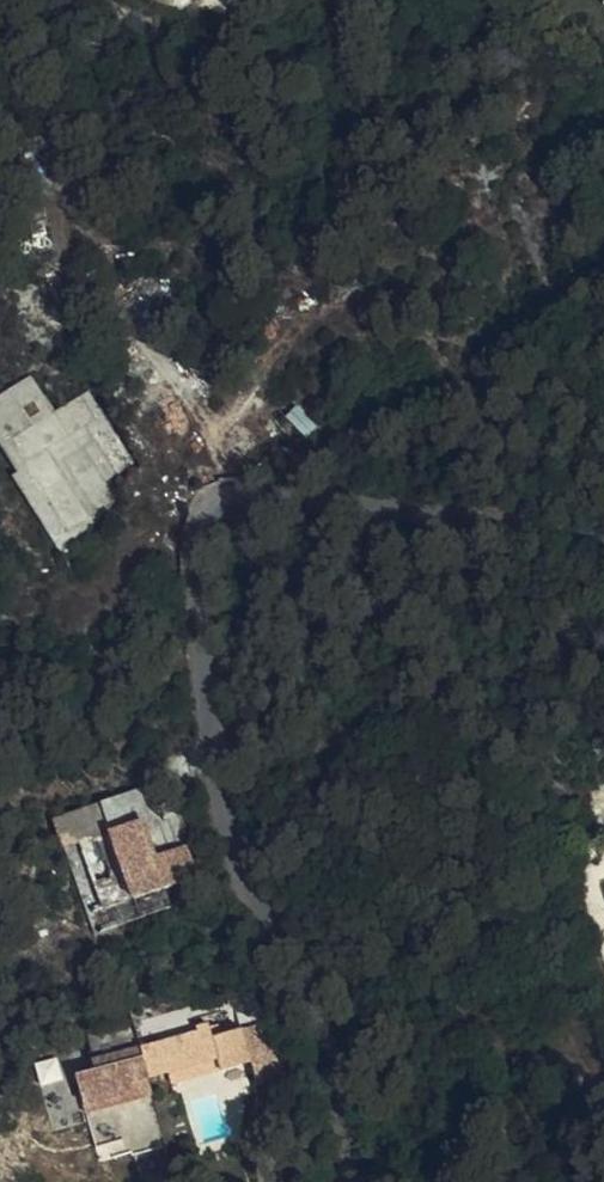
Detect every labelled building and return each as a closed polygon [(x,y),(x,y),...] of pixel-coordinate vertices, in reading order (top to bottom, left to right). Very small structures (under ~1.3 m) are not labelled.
[(136,462),(93,387),(55,409),(35,374),(0,394),(0,447),(56,544),(123,506),(107,478),(136,462)] [(56,815),(94,932),(173,908),(167,889),(199,878),(188,844),(162,852),(141,788),(56,815)] [(149,1075),(165,1071),(215,1057),(217,1065),(249,1056),(240,1026),(207,1035),(203,1020),(193,1023),(194,1028),(140,1042),(149,1075)] [(215,1057),(165,1071),(167,1079),(217,1065),(215,1057)] [(266,1174),(267,1181),(288,1181),(287,1172),(266,1174)]
